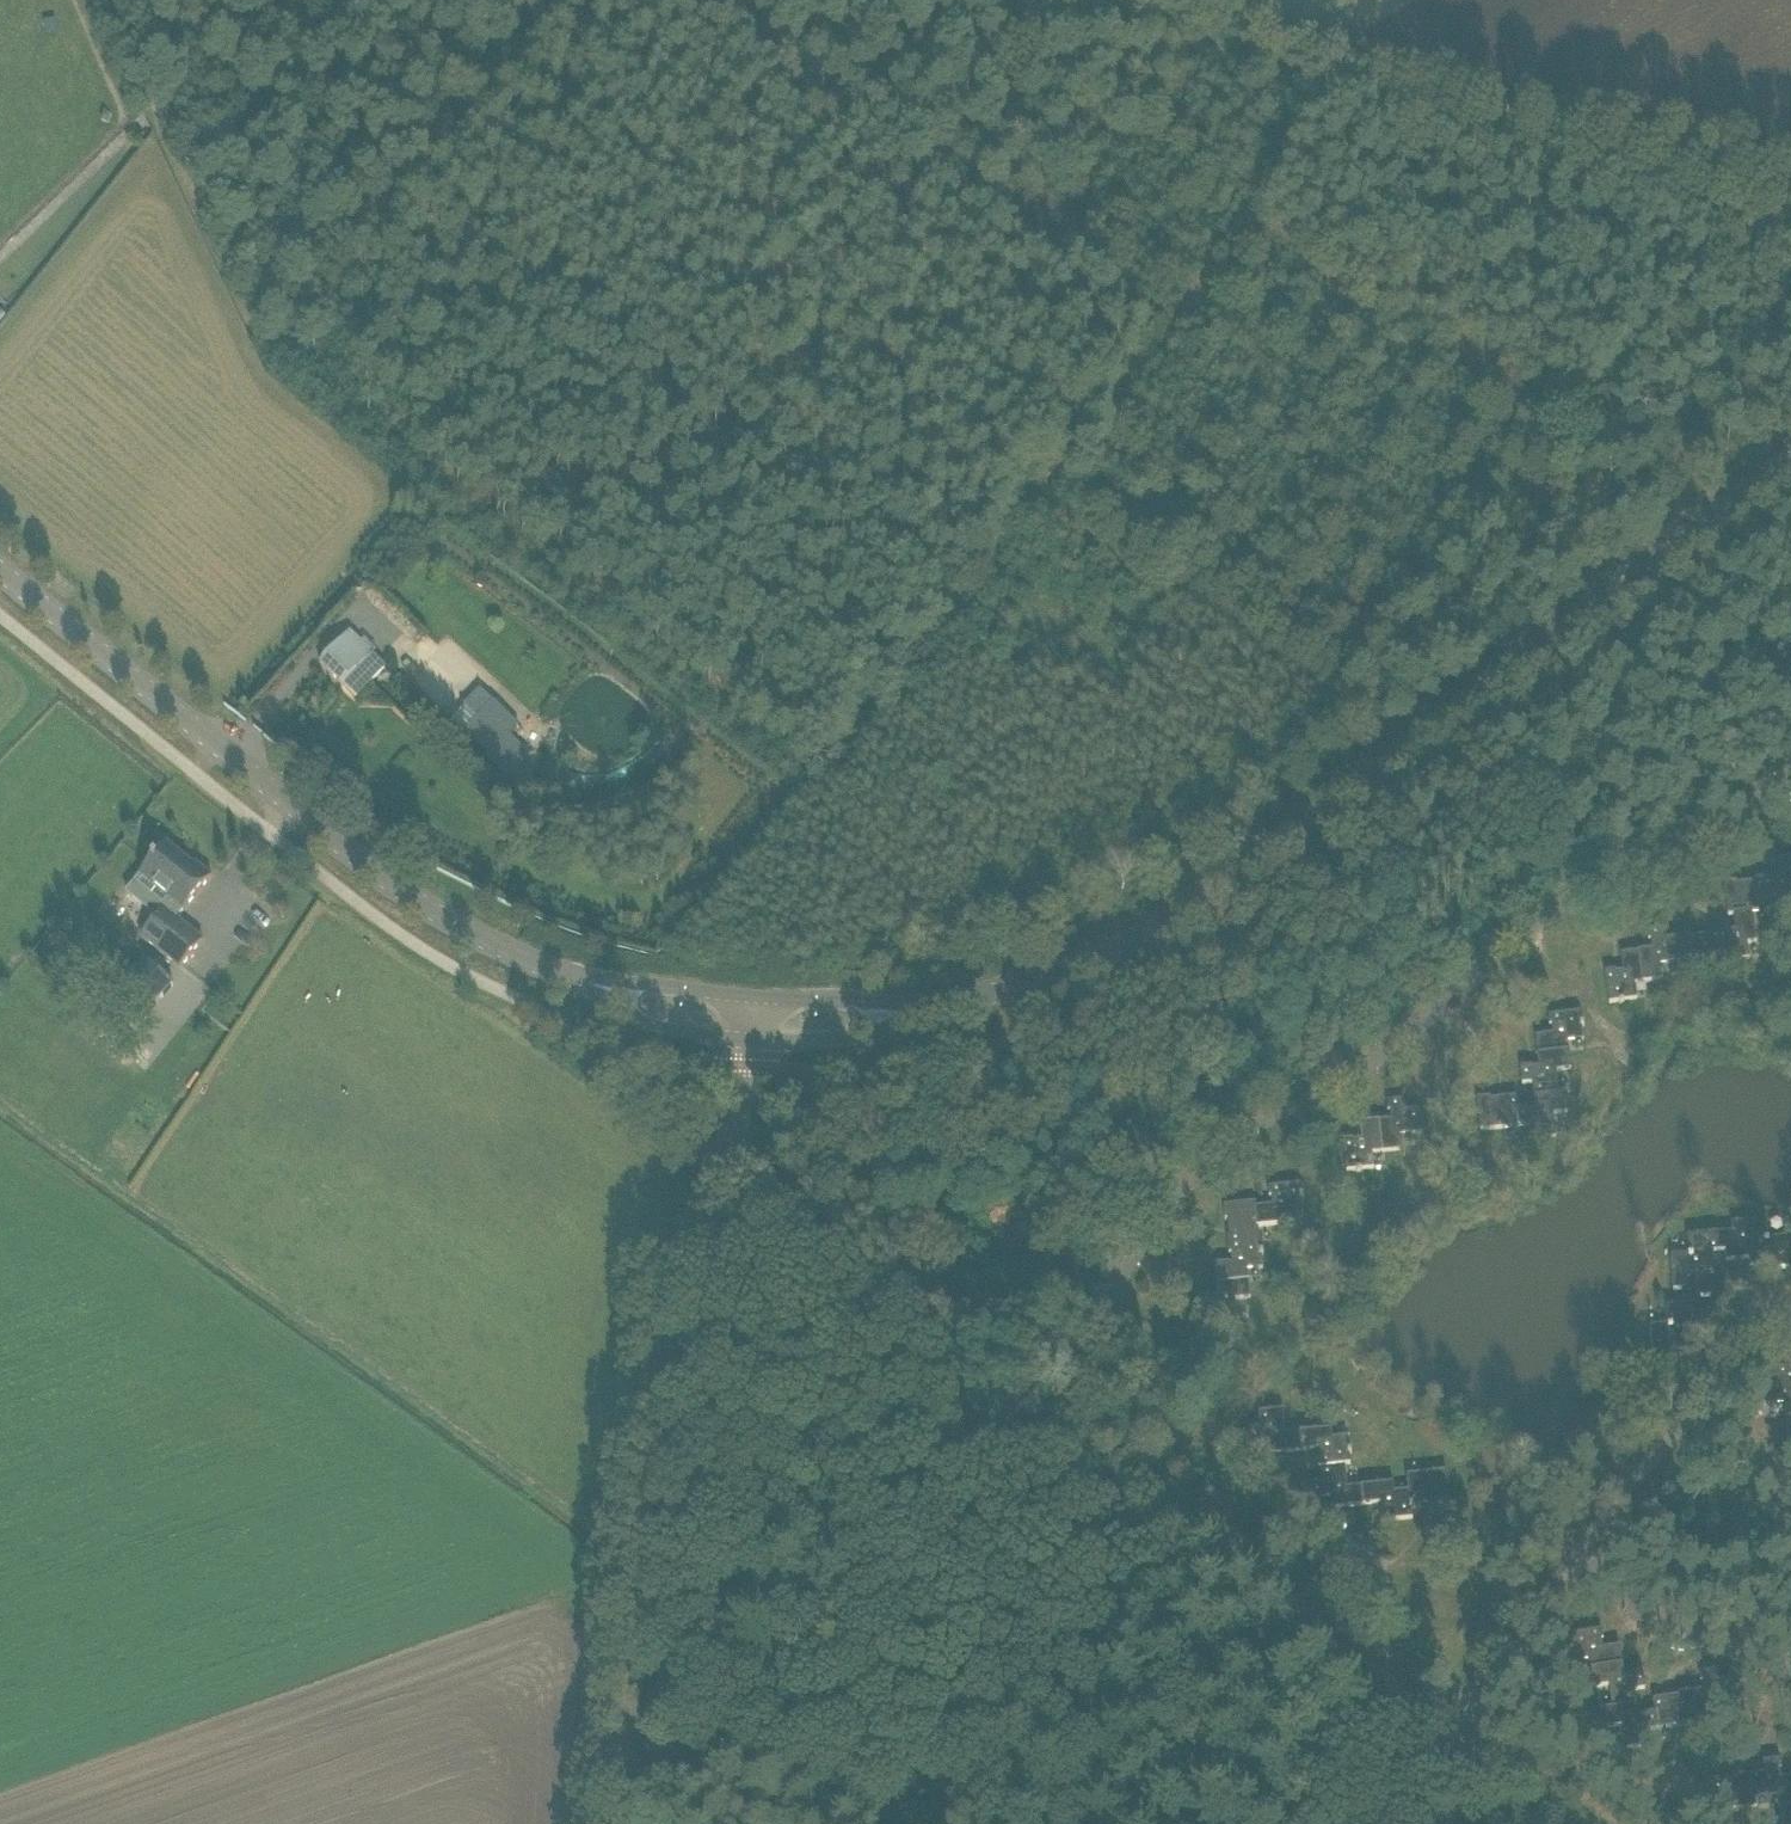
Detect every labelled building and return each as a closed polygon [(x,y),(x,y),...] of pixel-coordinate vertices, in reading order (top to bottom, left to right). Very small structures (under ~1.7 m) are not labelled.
[(352,631),(351,632),(349,630),(318,663),(343,686),(374,653),(361,641),(362,640),(352,631)] [(492,699),(462,729),(488,755),(518,725),(492,699)] [(166,899),(166,905),(140,937),(179,969),(202,942),(176,920),(211,877),(194,864),(192,866),(165,845),(139,877),(166,899)] [(1762,878),(1767,910),(1776,909),(1776,911),(1781,910),(1780,908),(1790,906),(1790,858),(1777,860),(1780,878),(1771,880),(1771,877),(1762,878)] [(1728,916),(1733,915),(1752,912),(1767,910),(1762,878),(1753,880),(1753,882),(1737,885),(1737,882),(1723,884),(1728,916)] [(1717,931),(1717,933),(1721,963),(1731,962),(1732,964),(1736,963),(1736,961),(1749,959),(1747,944),(1757,943),(1752,912),(1733,915),(1735,931),(1727,933),(1726,930),(1717,931)] [(1652,949),(1639,951),(1643,983),(1662,980),(1660,965),(1682,962),(1679,937),(1665,939),(1664,929),(1646,931),(1648,941),(1650,941),(1652,949)] [(1692,935),(1679,937),(1682,962),(1683,969),(1721,963),(1717,933),(1693,937),(1692,935)] [(1643,983),(1639,951),(1620,954),(1623,971),(1614,973),(1614,970),(1604,972),(1608,995),(1609,1003),(1619,1002),(1619,1004),(1624,1003),(1624,1001),(1637,999),(1634,984),(1643,983)] [(173,985),(145,960),(113,997),(141,1021),(173,985)] [(1535,1036),(1537,1055),(1569,1051),(1568,1042),(1583,1040),(1580,1012),(1548,1016),(1549,1026),(1552,1026),(1553,1034),(1535,1036)] [(1532,1083),(1534,1097),(1558,1094),(1556,1071),(1571,1070),(1569,1051),(1537,1055),(1538,1068),(1530,1069),(1530,1066),(1520,1067),(1522,1084),(1532,1083)] [(1518,1109),(1520,1126),(1529,1125),(1531,1140),(1555,1138),(1553,1114),(1568,1112),(1566,1093),(1558,1094),(1534,1097),(1535,1110),(1527,1111),(1527,1108),(1518,1109)] [(1480,1131),(1520,1126),(1518,1109),(1517,1097),(1491,1100),(1490,1097),(1476,1099),(1480,1131)] [(1391,1119),(1378,1120),(1381,1153),(1400,1151),(1398,1136),(1422,1133),(1419,1108),(1405,1110),(1404,1099),(1386,1101),(1387,1111),(1390,1111),(1391,1119)] [(1381,1153),(1378,1120),(1359,1123),(1361,1140),(1353,1141),(1352,1139),(1343,1140),(1345,1163),(1346,1172),(1356,1171),(1356,1173),(1361,1172),(1361,1170),(1374,1169),(1372,1154),(1381,1153)] [(1272,1206),(1256,1207),(1258,1227),(1288,1224),(1287,1214),(1303,1212),(1300,1184),(1268,1188),(1269,1198),(1271,1198),(1272,1206)] [(1227,1236),(1228,1245),(1260,1242),(1258,1227),(1256,1207),(1255,1202),(1223,1206),(1225,1220),(1228,1220),(1229,1236),(1227,1236)] [(1732,1232),(1716,1233),(1718,1251),(1725,1250),(1726,1261),(1749,1259),(1750,1265),(1771,1263),(1771,1269),(1789,1267),(1786,1237),(1768,1238),(1766,1220),(1732,1223),(1732,1232)] [(1682,1290),(1683,1305),(1701,1304),(1700,1297),(1711,1296),(1708,1273),(1715,1272),(1713,1251),(1718,1251),(1716,1233),(1686,1236),(1688,1254),(1670,1256),(1673,1291),(1682,1290)] [(1214,1264),(1216,1283),(1248,1280),(1247,1270),(1262,1269),(1261,1256),(1263,1255),(1263,1251),(1261,1251),(1260,1242),(1228,1245),(1229,1254),(1231,1254),(1232,1262),(1214,1264)] [(1248,1280),(1216,1283),(1218,1296),(1209,1297),(1209,1294),(1199,1295),(1201,1312),(1212,1311),(1213,1326),(1238,1324),(1235,1300),(1250,1298),(1248,1280)] [(1701,1304),(1683,1305),(1666,1307),(1668,1325),(1649,1327),(1652,1357),(1670,1355),(1669,1350),(1690,1348),(1690,1341),(1713,1339),(1712,1329),(1720,1328),(1718,1311),(1701,1312),(1701,1304)] [(1786,1418),(1790,1418),(1790,1386),(1789,1386),(1788,1378),(1790,1378),(1790,1368),(1772,1369),(1773,1380),(1758,1381),(1761,1406),(1784,1404),(1786,1418)] [(1271,1455),(1302,1451),(1300,1432),(1285,1434),(1283,1410),(1281,1410),(1265,1412),(1258,1413),(1259,1420),(1260,1427),(1252,1428),(1250,1428),(1250,1431),(1252,1446),(1261,1445),(1261,1442),(1269,1441),(1271,1455)] [(1320,1468),(1345,1465),(1350,1465),(1349,1455),(1351,1454),(1351,1450),(1348,1450),(1347,1437),(1332,1439),(1331,1429),(1300,1432),(1302,1451),(1319,1449),(1320,1458),(1317,1458),(1318,1468),(1320,1468)] [(1333,1509),(1364,1505),(1362,1486),(1347,1488),(1345,1465),(1320,1468),(1322,1481),(1312,1482),(1314,1500),(1323,1499),(1323,1496),(1331,1495),(1333,1509)] [(1406,1475),(1408,1491),(1410,1509),(1411,1509),(1413,1508),(1413,1507),(1419,1506),(1419,1504),(1435,1502),(1435,1504),(1450,1503),(1446,1471),(1406,1475)] [(1362,1486),(1364,1505),(1380,1503),(1382,1512),(1380,1512),(1381,1521),(1412,1517),(1411,1509),(1410,1509),(1408,1491),(1394,1492),(1393,1483),(1362,1486)] [(1589,1660),(1590,1669),(1622,1664),(1619,1646),(1601,1649),(1600,1640),(1603,1640),(1601,1630),(1570,1635),(1571,1645),(1569,1645),(1570,1650),(1572,1650),(1574,1662),(1589,1660)] [(1610,1685),(1614,1707),(1636,1704),(1634,1691),(1645,1689),(1642,1672),(1632,1673),(1632,1676),(1624,1677),(1623,1670),(1622,1664),(1590,1669),(1593,1688),(1610,1685)] [(1704,1690),(1691,1692),(1696,1723),(1715,1721),(1712,1706),(1736,1702),(1732,1678),(1718,1680),(1716,1669),(1699,1672),(1700,1682),(1702,1681),(1704,1690)] [(1653,1700),(1655,1712),(1657,1729),(1696,1723),(1691,1692),(1678,1694),(1678,1696),(1653,1700)] [(1636,1704),(1614,1707),(1604,1709),(1607,1728),(1622,1726),(1626,1749),(1649,1746),(1648,1731),(1657,1729),(1655,1712),(1646,1714),(1647,1716),(1638,1717),(1636,1704)] [(1779,1810),(1781,1823),(1790,1823),(1790,1808),(1779,1810)]
